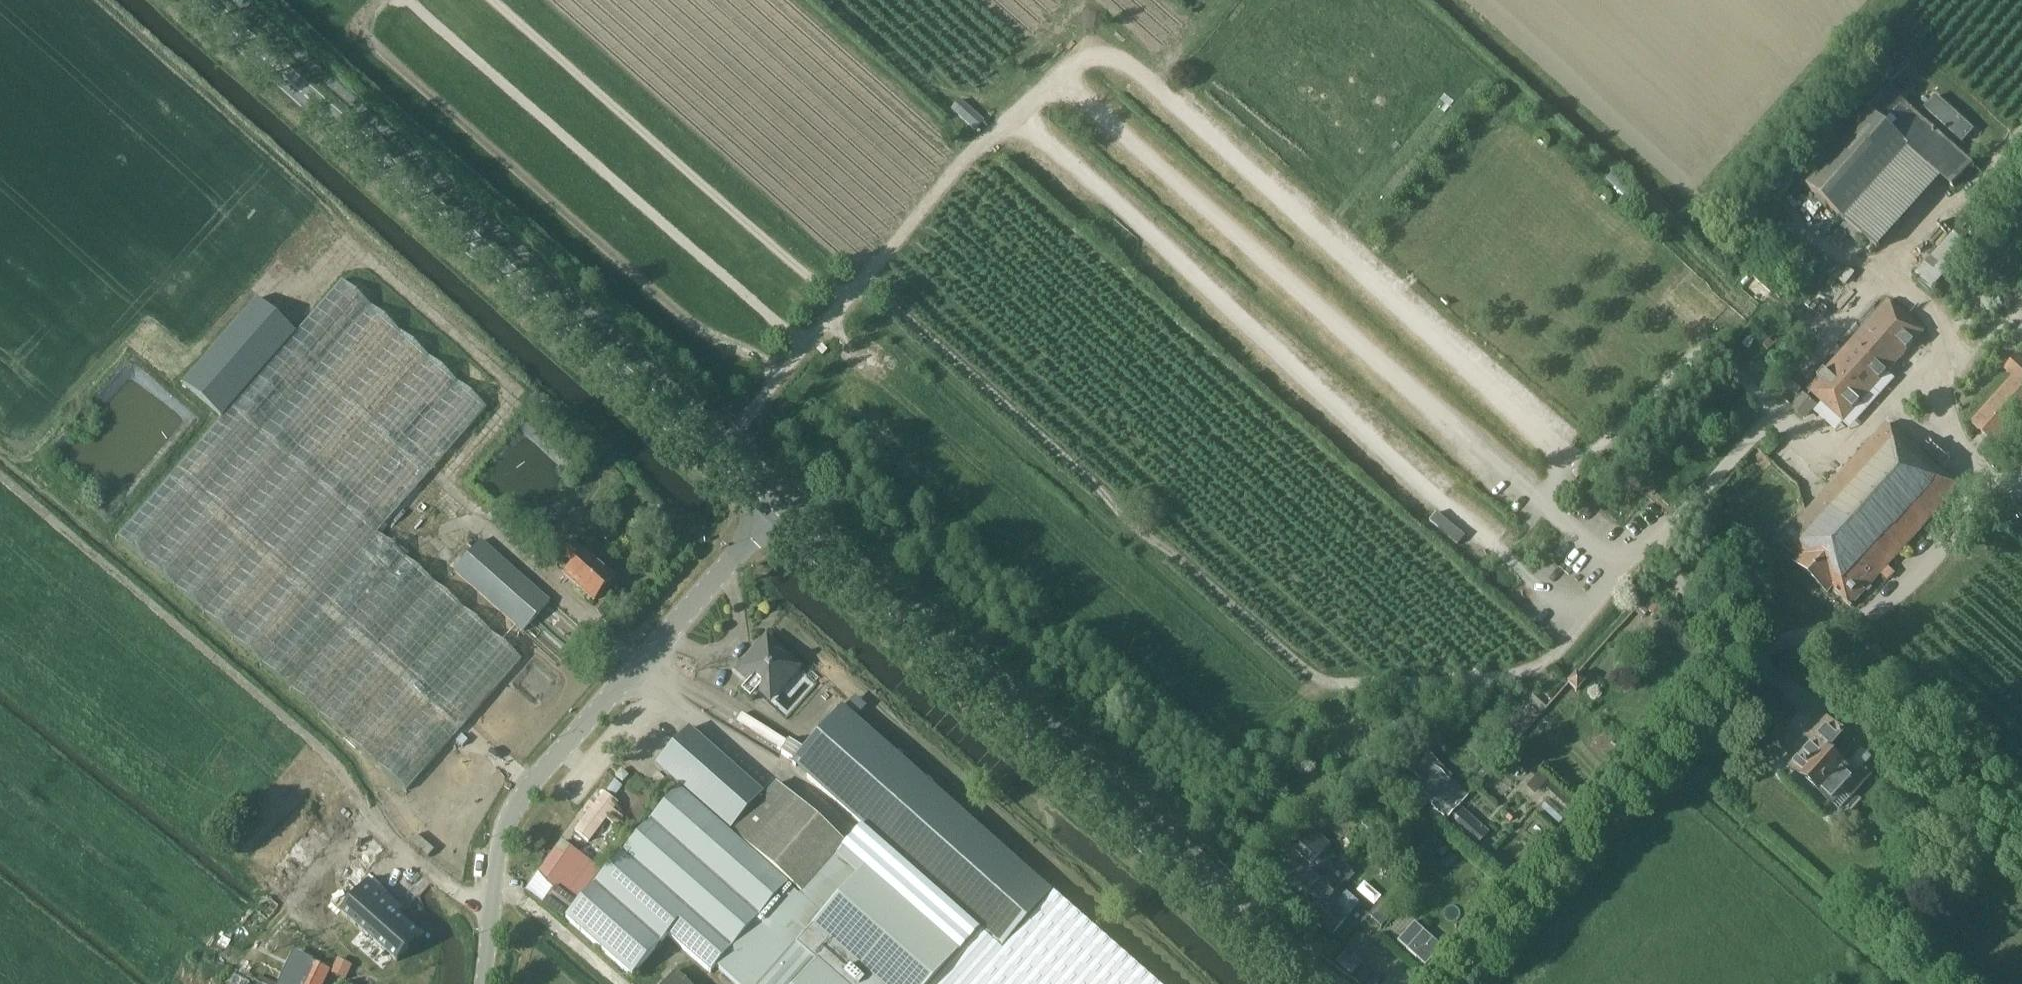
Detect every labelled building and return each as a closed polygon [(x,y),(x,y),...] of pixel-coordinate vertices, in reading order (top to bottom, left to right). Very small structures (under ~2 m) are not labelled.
[(1803,184),(1845,221),(1879,251),(1943,179),(1954,188),(1973,167),(1888,90),(1803,184)] [(955,112),(975,129),(984,120),(963,102),(955,112)] [(1954,233),(1951,237),(1915,276),(1932,290),(1962,257),(1971,247),(1954,233)] [(342,281),(296,333),(223,417),(117,538),(261,664),(405,792),(522,660),(378,533),(486,408),(342,281)] [(296,333),(257,298),(183,382),(223,417),(296,333)] [(1926,332),(1893,304),(1888,300),(1806,390),(1844,424),(1926,332)] [(2021,416),(2021,361),(2017,357),(2006,369),(2014,376),(1971,424),(1978,430),(1987,439),(1995,446),(2021,416)] [(1803,393),(1791,407),(1791,408),(1806,421),(1818,406),(1803,393)] [(1833,589),(1853,607),(1882,575),(1959,489),(1888,425),(1808,513),(1782,543),(1800,560),(1797,563),(1802,567),(1830,593),(1833,589)] [(559,665),(587,632),(551,600),(550,601),(480,541),(473,549),(467,543),(447,565),(454,570),(453,571),(522,632),(559,665)] [(594,601),(613,578),(573,543),(563,555),(575,565),(565,576),(594,601)] [(1647,612),(1655,618),(1661,609),(1653,603),(1647,612)] [(772,700),(799,668),(769,641),(741,672),(772,700)] [(1566,684),(1568,685),(1576,693),(1581,688),(1585,683),(1575,674),(1570,679),(1566,684)] [(1500,731),(1514,745),(1540,717),(1539,716),(1546,708),(1541,704),(1550,695),(1542,687),(1538,691),(1539,692),(1534,698),(1533,696),(1525,704),(1508,723),(1507,723),(1500,731)] [(1001,950),(1052,892),(843,706),(791,764),(980,931),(1001,950)] [(1865,768),(1873,759),(1862,748),(1824,714),(1804,735),(1812,743),(1789,768),(1833,807),(1834,806),(1841,812),(1874,776),(1865,768)] [(689,728),(655,767),(645,778),(663,794),(673,783),(731,831),(764,794),(689,728)] [(1468,813),(1461,807),(1470,797),(1450,780),(1450,781),(1435,767),(1438,764),(1422,748),(1404,767),(1416,778),(1401,794),(1421,812),(1429,803),(1448,821),(1449,820),(1455,825),(1452,828),(1466,842),(1482,825),(1469,813),(1468,813)] [(621,769),(615,776),(623,783),(629,777),(621,769)] [(678,792),(565,919),(631,977),(667,937),(710,974),(715,968),(733,983),(760,983),(858,873),(837,854),(846,845),(777,784),(733,833),(802,894),(800,896),(678,792)] [(616,828),(623,818),(613,810),(618,803),(604,792),(594,805),(590,802),(583,812),(588,815),(575,832),(588,842),(606,819),(616,828)] [(1316,872),(1311,867),(1330,845),(1315,831),(1294,854),(1288,860),(1289,862),(1272,880),(1287,893),(1289,891),(1321,919),(1319,922),(1333,934),(1347,919),(1358,929),(1367,918),(1357,908),(1362,902),(1343,886),(1354,873),(1348,867),(1350,864),(1343,857),(1340,860),(1333,854),(1316,872)] [(1433,859),(1444,847),(1430,835),(1420,847),(1433,859)] [(572,892),(591,865),(571,851),(550,882),(558,893),(563,886),(572,892)] [(760,983),(933,983),(955,958),(958,954),(861,869),(858,872),(858,873),(760,983)] [(1370,898),(1378,886),(1368,879),(1360,890),(1370,898)] [(340,912),(397,963),(420,936),(388,908),(392,902),(368,881),(340,912)] [(1052,892),(1001,950),(980,931),(956,959),(934,983),(1155,983),(1052,892)] [(1414,922),(1397,941),(1425,966),(1442,947),(1414,922)] [(1352,976),(1365,961),(1356,953),(1350,959),(1344,953),(1336,962),(1352,976)] [(330,971),(300,958),(295,969),(291,967),(283,983),(324,983),(330,971)] [(341,961),(336,972),(346,976),(351,965),(341,961)] [(676,971),(663,983),(690,983),(676,971)]
